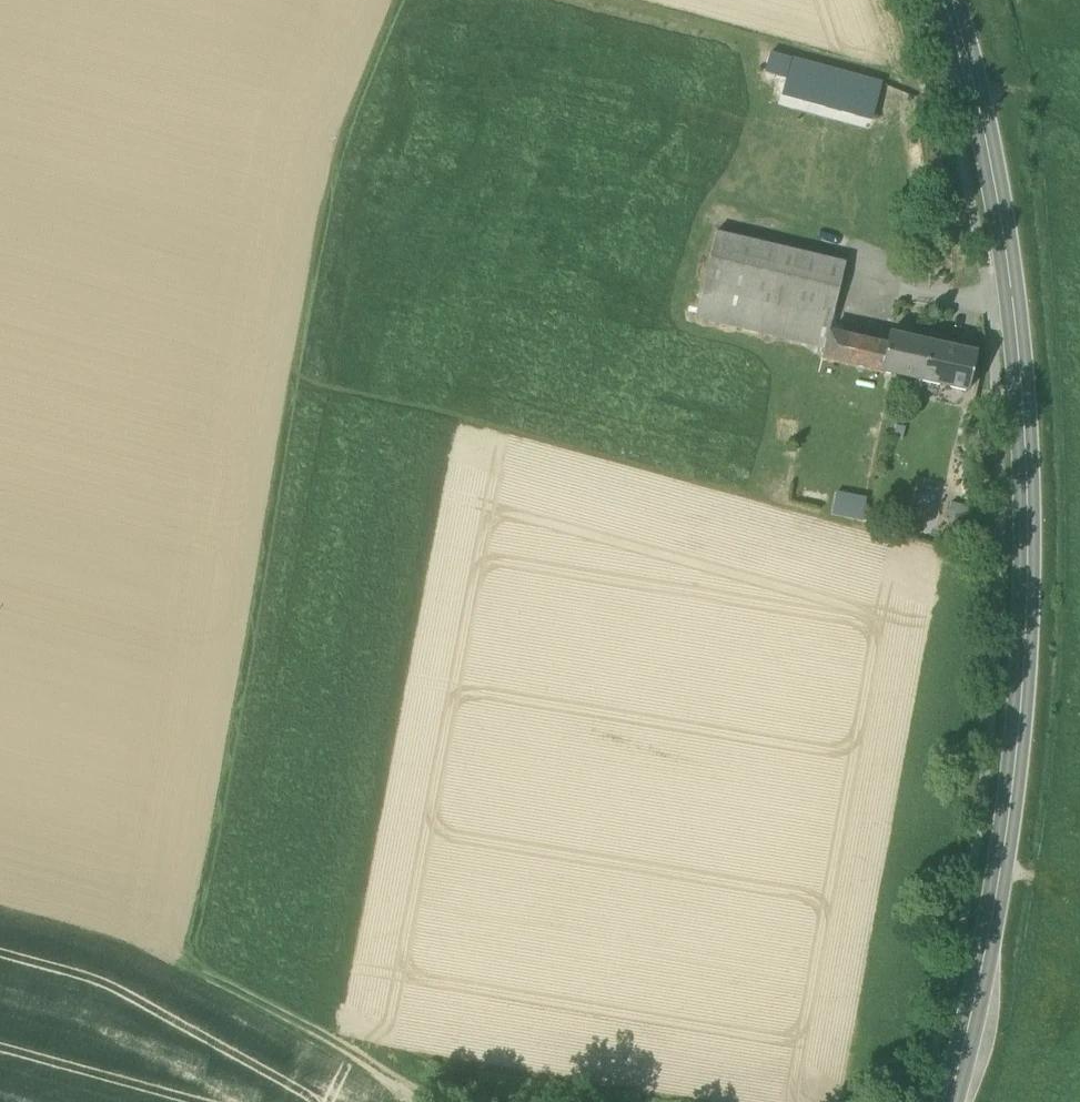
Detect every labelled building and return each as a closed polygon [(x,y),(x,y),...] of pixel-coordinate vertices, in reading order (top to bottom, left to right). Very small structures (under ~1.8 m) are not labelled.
[(765,74),(786,79),(791,59),(770,53),(765,74)] [(781,97),(872,122),(882,84),(791,59),(786,79),(781,97)] [(693,315),(824,344),(827,332),(827,331),(844,256),(713,227),(693,315)] [(873,330),(871,342),(882,345),(884,333),(873,330)] [(820,360),(835,363),(841,336),(827,332),(824,344),(821,357),(820,360)] [(876,372),(922,382),(931,343),(884,333),(882,345),(876,372)] [(876,372),(882,345),(871,342),(841,336),(835,363),(876,372)] [(977,354),(931,343),(922,382),(968,393),(977,354)] [(829,512),(867,521),(872,497),(834,488),(829,512)] [(970,508),(951,504),(948,520),(967,523),(970,508)]
